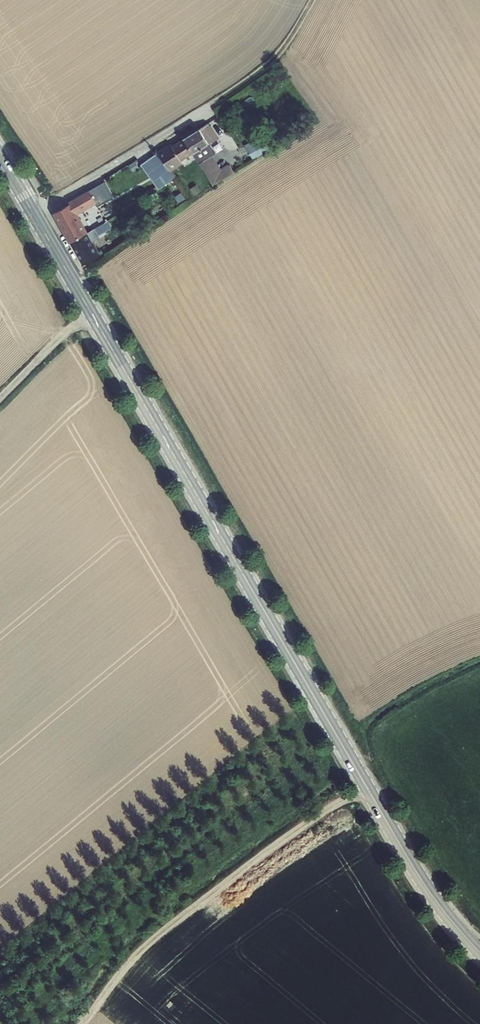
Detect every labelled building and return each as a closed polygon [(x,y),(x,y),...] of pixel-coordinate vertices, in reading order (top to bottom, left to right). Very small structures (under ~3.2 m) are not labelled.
[(181,134),(183,136),(191,150),(213,183),(234,170),(228,161),(217,168),(201,144),(214,136),(205,122),(187,132),(186,131),(181,134)] [(169,141),(156,149),(167,165),(191,150),(183,136),(171,143),(169,141)] [(252,157),(267,152),(261,137),(247,142),(252,157)] [(156,149),(148,154),(168,184),(177,179),(167,165),(156,149)] [(168,184),(148,154),(140,160),(159,189),(168,184)] [(74,208),(97,196),(90,185),(69,199),(72,204),(61,210),(55,215),(70,242),(88,231),(74,208)] [(88,231),(70,242),(82,263),(89,259),(100,252),(92,238),(98,235),(96,232),(102,228),(99,224),(93,227),(88,231)]
